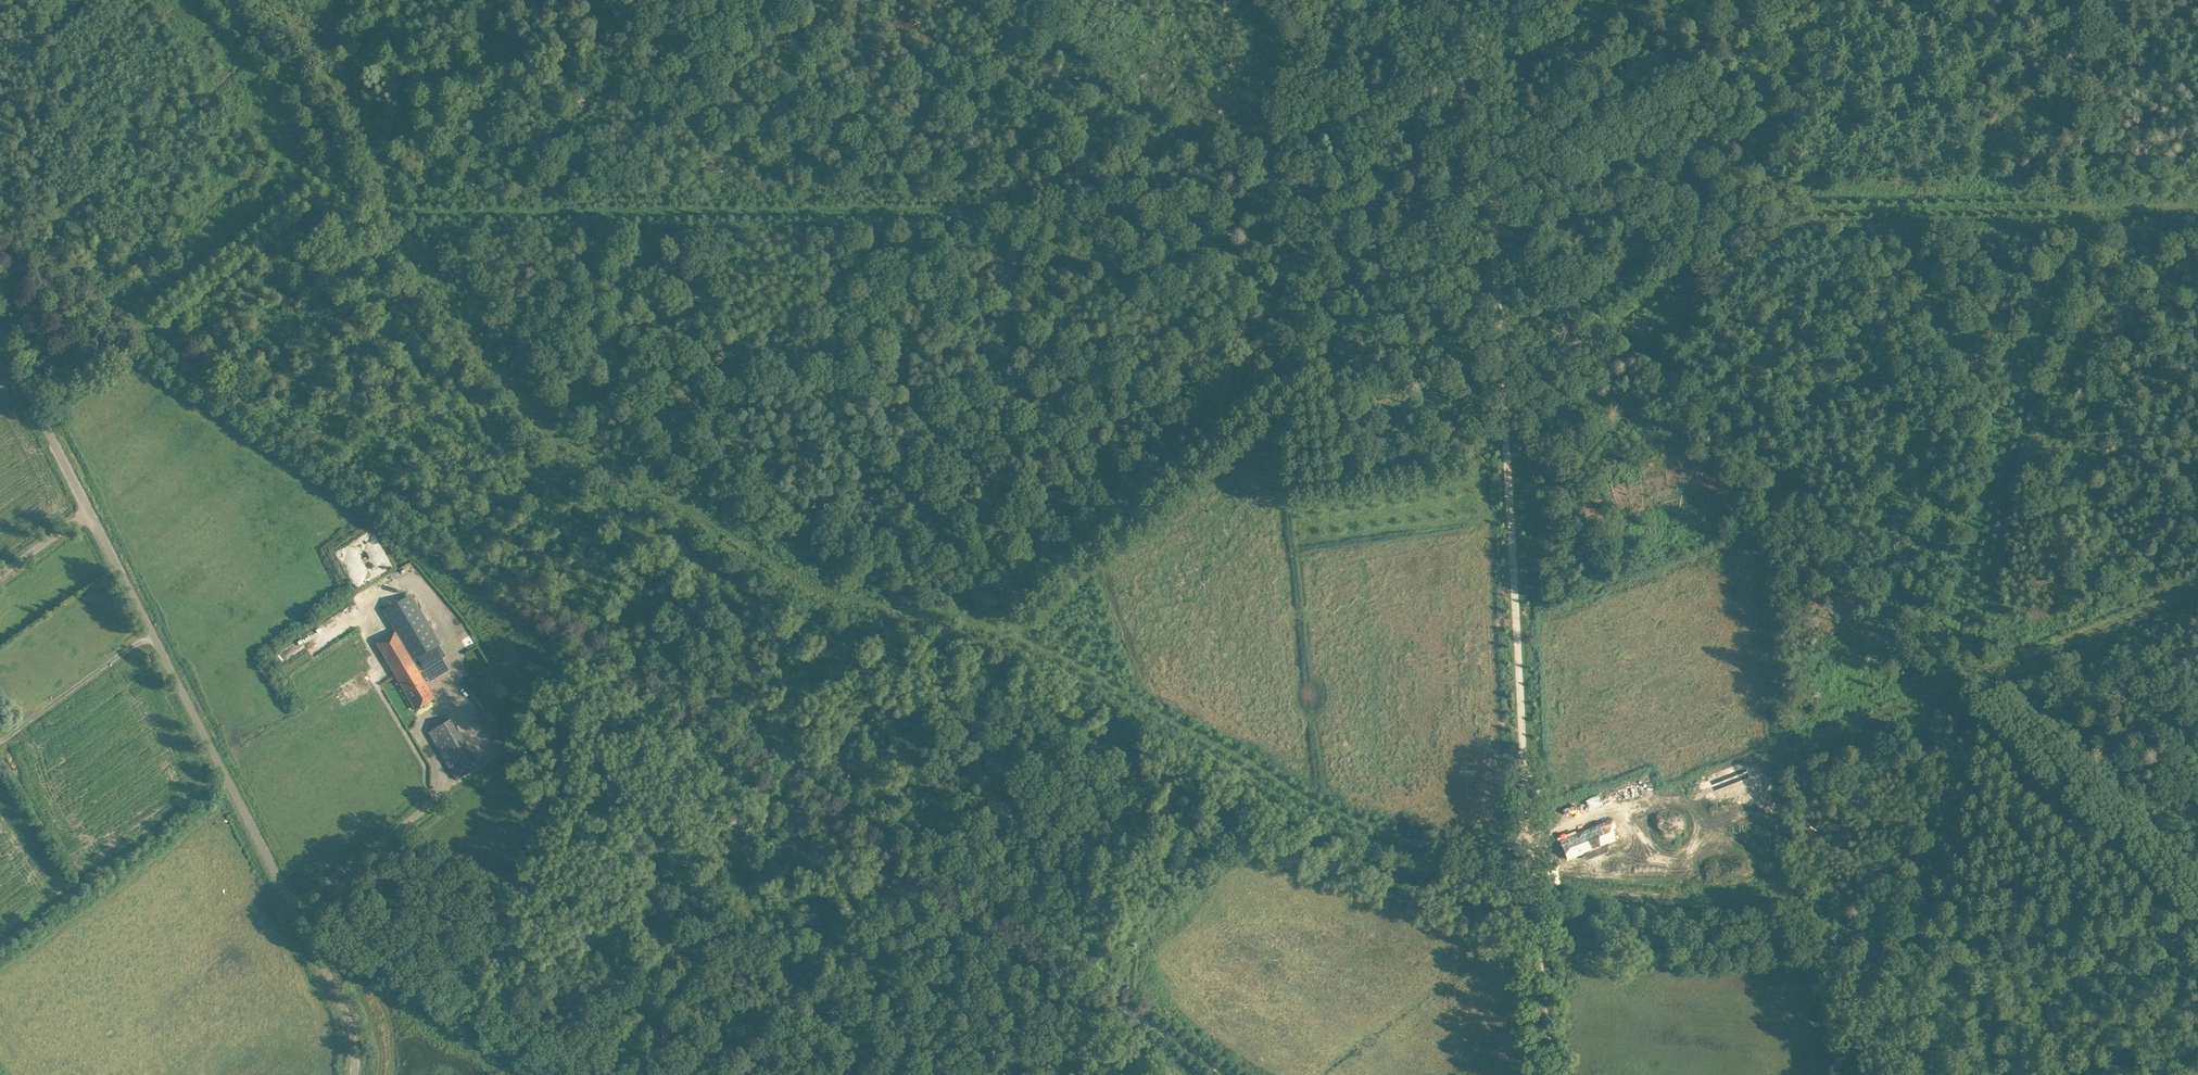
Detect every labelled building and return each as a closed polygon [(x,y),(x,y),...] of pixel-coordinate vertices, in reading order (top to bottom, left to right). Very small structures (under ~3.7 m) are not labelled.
[(448,668),(435,647),(440,644),(428,623),(411,594),(383,611),(395,631),(376,642),(415,710),(434,699),(416,668),(423,669),(429,679),(448,668)] [(429,732),(456,779),(478,766),(451,719),(429,732)] [(1614,822),(1561,842),(1567,859),(1567,860),(1587,852),(1588,856),(1604,850),(1603,846),(1615,841),(1611,830),(1616,828),(1614,822)]
